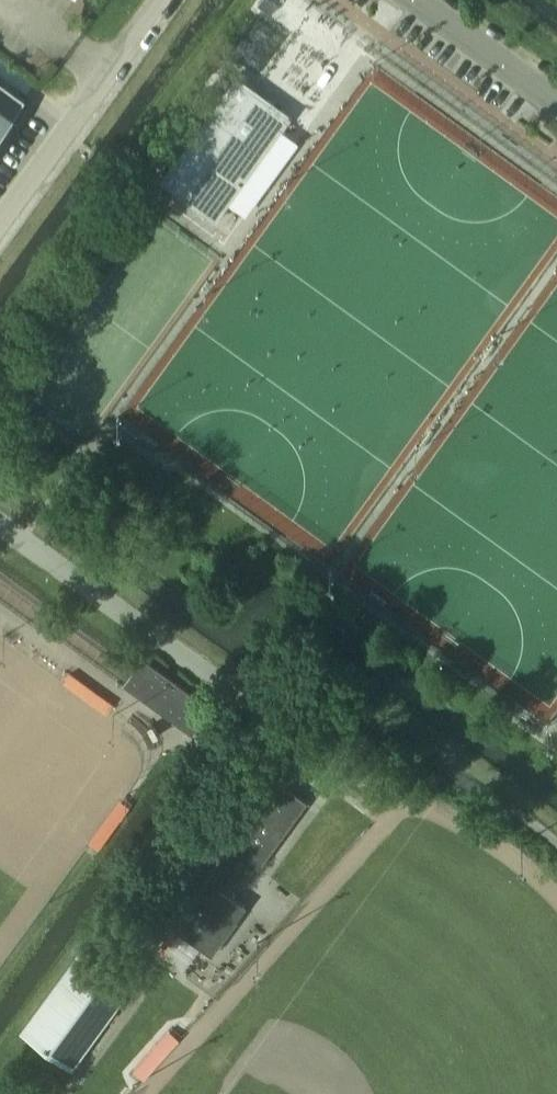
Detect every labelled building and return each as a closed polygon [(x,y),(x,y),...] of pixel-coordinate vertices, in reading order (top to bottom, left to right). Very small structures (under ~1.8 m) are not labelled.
[(278,4),(273,0),(260,0),(258,4),(271,13),(278,4)] [(268,42),(260,52),(275,62),(283,68),(291,58),(268,42)] [(247,55),(241,63),(243,65),(259,76),(263,79),(269,70),(255,60),(247,55)] [(173,162),(160,180),(187,199),(216,220),(225,208),(236,192),(268,148),(292,115),(256,89),(236,74),(231,82),(215,104),(210,111),(194,133),(173,162)] [(231,81),(222,74),(191,118),(199,124),(231,81)] [(25,99),(0,81),(0,133),(25,99)] [(174,141),(166,152),(175,158),(182,148),(174,141)] [(123,683),(129,687),(191,733),(208,710),(211,706),(143,657),(134,668),(123,683)] [(258,868),(270,851),(307,800),(275,778),(226,845),(228,846),(255,866),(258,868)] [(215,814),(200,836),(208,842),(223,820),(215,814)] [(186,844),(171,865),(180,871),(195,850),(186,844)] [(171,924),(206,949),(211,953),(246,905),(233,895),(255,866),(228,846),(171,924)] [(135,981),(124,974),(83,943),(20,1030),(72,1067),(74,1065),(79,1057),(135,981)]
